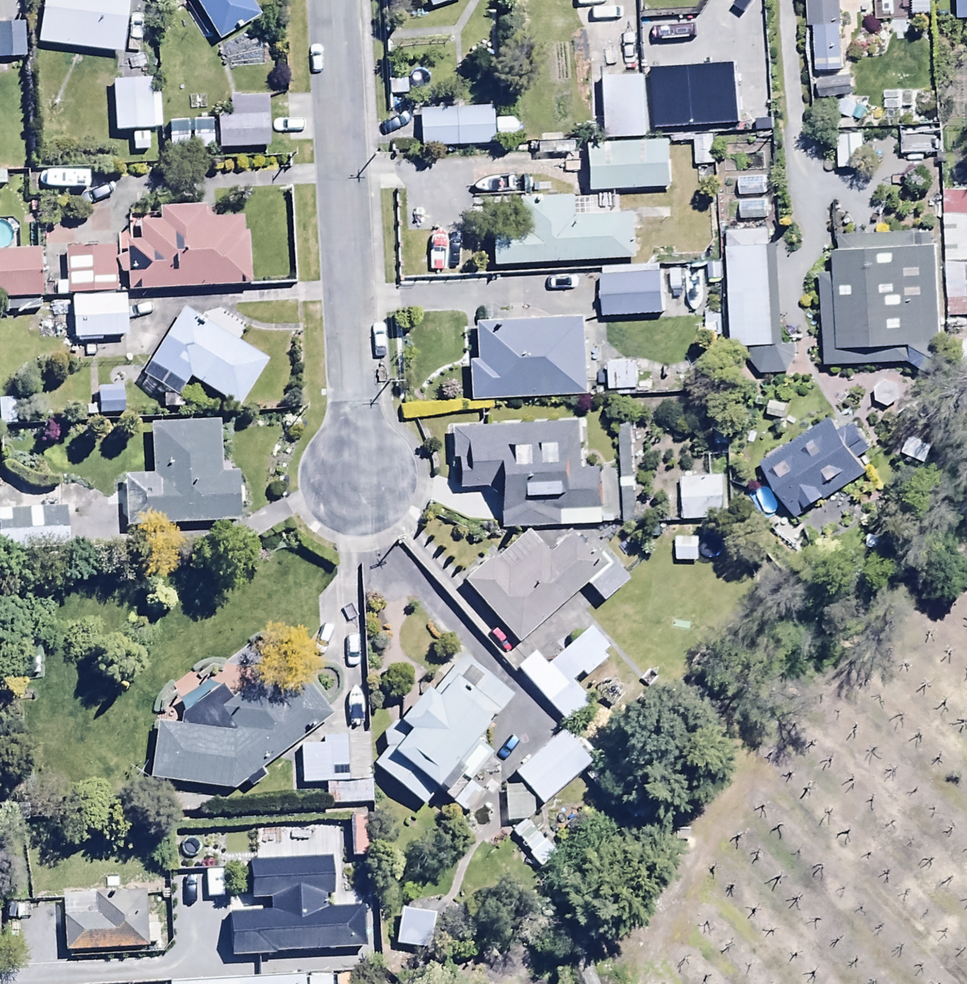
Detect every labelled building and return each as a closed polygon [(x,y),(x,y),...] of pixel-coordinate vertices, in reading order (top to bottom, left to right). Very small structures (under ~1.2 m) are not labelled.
[(36,43),(120,51),(125,0),(40,0),(36,43)] [(216,40),(257,14),(248,0),(191,0),(216,40)] [(707,55),(748,55),(747,0),(706,0),(707,55)] [(839,27),(839,0),(807,0),(808,28),(813,28),(839,27)] [(911,16),(929,16),(930,0),(911,0),(911,16)] [(957,19),(966,19),(966,0),(957,0),(957,19)] [(588,5),(588,22),(627,22),(627,5),(588,5)] [(0,25),(0,59),(25,58),(24,24),(0,25)] [(595,27),(596,42),(629,41),(628,26),(595,27)] [(839,27),(813,28),(813,71),(841,71),(840,27),(839,27)] [(598,138),(645,137),(644,77),(607,78),(607,61),(591,61),(591,85),(597,85),(598,138)] [(819,82),(821,99),(853,95),(851,78),(819,82)] [(150,79),(112,80),(113,133),(151,132),(150,79)] [(217,146),(217,149),(265,149),(264,98),(230,98),(230,119),(216,119),(216,122),(203,123),(203,146),(217,146)] [(418,110),(419,148),(491,146),(490,108),(418,110)] [(494,119),(495,142),(516,142),(516,119),(494,119)] [(859,139),(842,139),(842,166),(859,167),(859,139)] [(585,143),(588,192),(670,189),(668,140),(585,143)] [(737,179),(737,197),(765,197),(765,178),(737,179)] [(948,213),(966,214),(966,192),(949,191),(948,213)] [(489,229),(490,264),(637,258),(635,214),(570,216),(570,196),(517,198),(518,228),(489,229)] [(127,275),(127,291),(247,287),(244,217),(206,219),(205,212),(158,213),(158,223),(137,224),(138,242),(126,243),(127,258),(118,258),(118,275),(127,275)] [(966,263),(966,215),(942,216),(945,291),(965,291),(964,263),(966,263)] [(767,232),(726,233),(729,345),(749,344),(749,363),(758,374),(785,372),(795,357),(795,344),(780,344),(776,245),(767,245),(767,232)] [(837,273),(819,273),(823,364),(906,360),(937,380),(951,360),(928,345),(939,345),(934,234),(846,238),(847,250),(836,251),(837,273)] [(67,248),(68,294),(116,294),(115,247),(67,248)] [(40,299),(40,253),(0,252),(0,299),(40,299)] [(600,269),(603,318),(662,316),(659,266),(600,269)] [(125,338),(124,296),(70,297),(71,338),(79,338),(79,343),(98,343),(98,338),(125,338)] [(182,386),(186,379),(237,410),(266,363),(181,310),(147,365),(182,386)] [(469,364),(472,399),(586,394),(583,319),(477,324),(478,363),(469,364)] [(609,363),(609,389),(637,389),(637,364),(609,363)] [(96,389),(98,414),(121,414),(121,389),(96,389)] [(0,400),(0,428),(15,427),(13,399),(0,400)] [(840,434),(832,421),(760,465),(793,518),(865,474),(855,458),(870,449),(855,424),(840,434)] [(124,478),(125,525),(236,522),(235,473),(218,474),(217,423),(152,424),(153,477),(124,478)] [(580,470),(579,424),(449,427),(450,457),(456,457),(456,487),(499,486),(500,527),(613,524),(612,492),(600,492),(600,469),(580,470)] [(630,427),(617,427),(617,476),(630,476),(630,427)] [(681,476),(682,520),(723,520),(722,476),(681,476)] [(619,490),(621,490),(621,507),(638,507),(639,489),(633,488),(633,479),(619,479),(619,490)] [(64,509),(0,510),(0,550),(68,548),(67,530),(64,530),(64,509)] [(464,581),(516,643),(606,567),(573,529),(545,553),(526,531),(464,581)] [(675,539),(676,562),(698,561),(698,539),(675,539)] [(625,581),(612,566),(587,586),(600,601),(625,581)] [(531,653),(515,668),(566,725),(589,705),(569,683),(580,673),(584,678),(604,660),(600,655),(607,649),(587,627),(543,666),(531,653)] [(150,778),(232,789),(239,786),(244,792),(264,776),(260,772),(322,725),(320,722),(329,715),(285,658),(276,665),(257,641),(172,706),(180,715),(179,727),(157,724),(150,778)] [(372,765),(421,805),(436,786),(444,791),(457,775),(465,781),(486,754),(473,744),(511,695),(459,655),(430,693),(422,687),(395,723),(393,721),(381,736),(385,750),(372,765)] [(514,774),(540,804),(587,763),(560,733),(514,774)] [(299,783),(325,782),(326,806),(370,805),(371,796),(367,734),(321,735),(322,746),(299,746),(299,783)] [(518,787),(504,788),(503,822),(526,822),(526,816),(531,816),(531,800),(518,787)] [(541,864),(552,853),(523,823),(511,834),(541,864)] [(65,949),(145,945),(143,891),(94,893),(94,897),(67,898),(68,916),(63,916),(65,949)] [(398,911),(395,946),(428,949),(431,915),(398,911)] [(201,938),(204,975),(303,971),(302,934),(201,938)]
